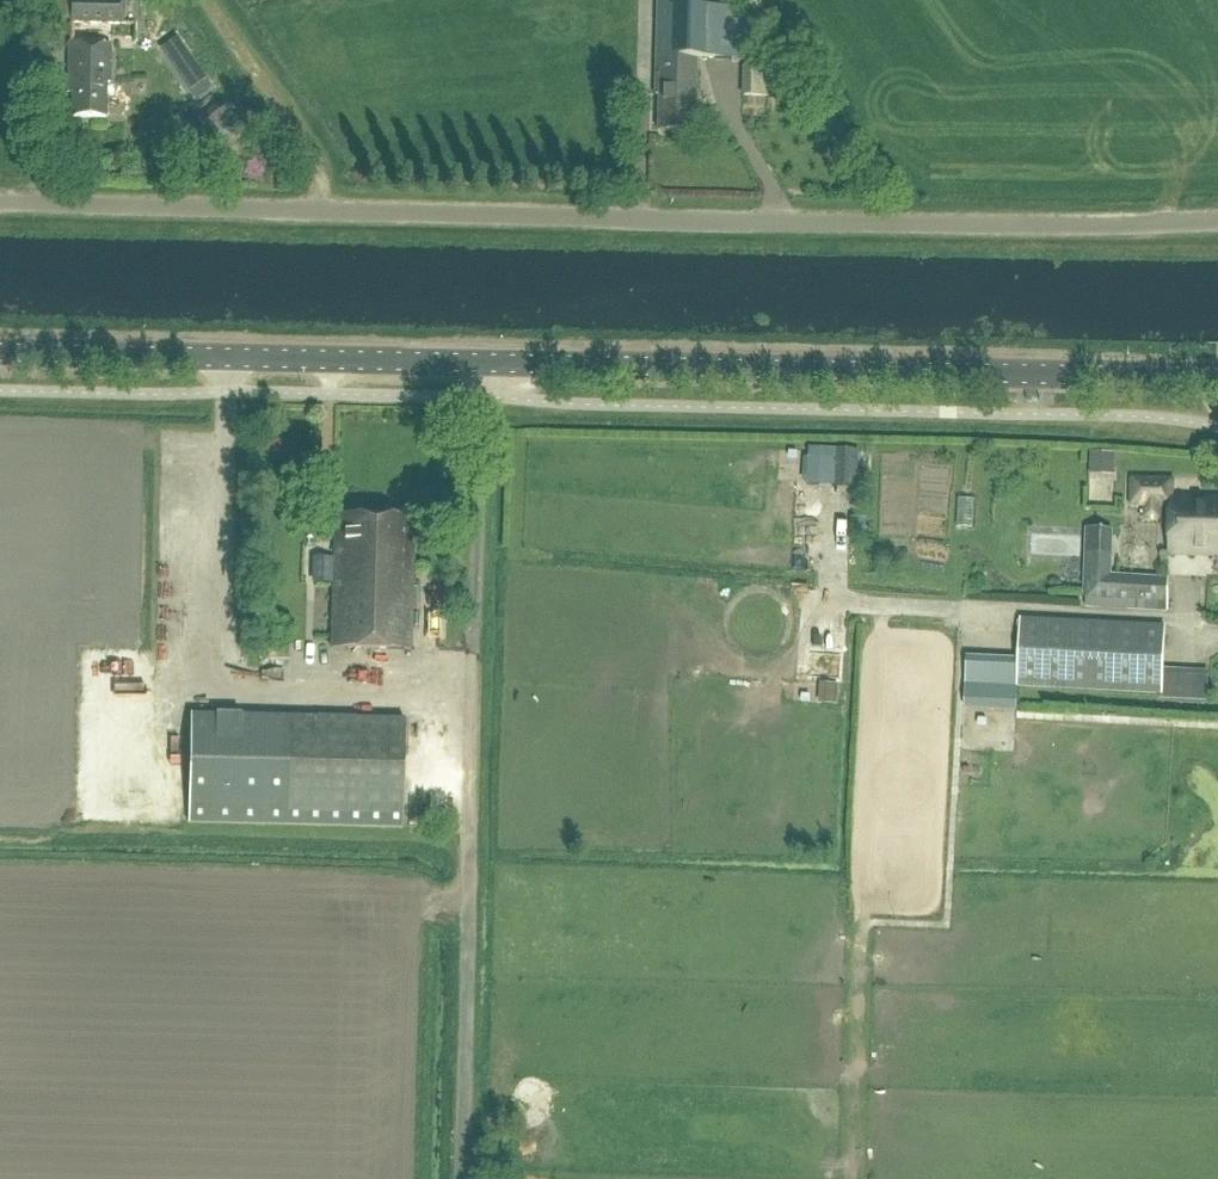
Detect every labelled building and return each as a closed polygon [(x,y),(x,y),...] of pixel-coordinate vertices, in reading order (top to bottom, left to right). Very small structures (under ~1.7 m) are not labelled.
[(73,0),(47,0),(47,24),(73,24),(73,27),(125,27),(125,0),(73,0)] [(656,96),(659,96),(658,132),(691,133),(691,109),(696,109),(697,59),(745,61),(746,10),(735,10),(732,0),(659,0),(656,96)] [(190,40),(182,27),(166,37),(174,50),(190,40)] [(111,45),(70,44),(69,94),(74,94),(73,118),(105,119),(106,85),(110,85),(111,45)] [(835,451),(833,489),(858,490),(860,452),(835,451)] [(1117,471),(1096,472),(1097,497),(1118,496),(1117,471)] [(1134,482),(1133,505),(1149,505),(1148,514),(1158,514),(1159,506),(1170,506),(1169,555),(1217,556),(1217,500),(1171,499),(1172,483),(1134,482)] [(414,518),(335,516),(331,650),(410,652),(414,518)] [(1085,610),(1168,612),(1169,580),(1112,578),(1113,531),(1088,530),(1085,610)] [(1166,626),(1022,619),(1019,690),(1163,697),(1166,626)] [(405,720),(192,715),(190,825),(402,830),(405,720)]
